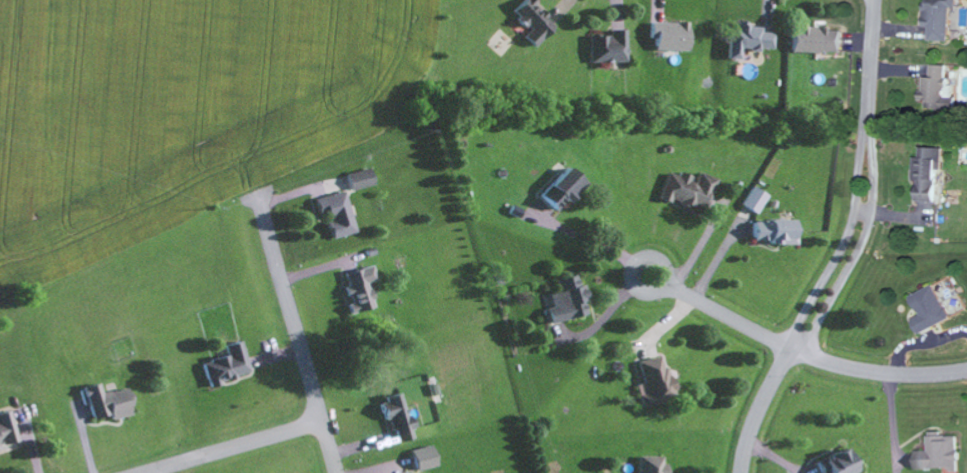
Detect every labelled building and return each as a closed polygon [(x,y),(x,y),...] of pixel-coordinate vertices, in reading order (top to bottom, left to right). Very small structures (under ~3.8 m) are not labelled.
[(532,46),(554,24),(529,0),(521,0),(509,12),(528,29),(521,36),(532,46)] [(956,0),(927,0),(927,2),(922,1),(922,26),(927,26),(927,40),(948,40),(949,7),(955,7),(956,0)] [(727,58),(740,58),(741,48),(760,50),(760,47),(773,48),(774,32),(760,31),(761,26),(747,25),(748,21),(737,20),(737,28),(729,27),(727,58)] [(654,49),(687,50),(687,22),(649,21),(649,38),(654,38),(654,49)] [(790,51),(839,52),(840,30),(826,29),(826,26),(791,26),(790,51)] [(625,61),(625,29),(609,29),(610,35),(588,35),(589,61),(625,61)] [(945,64),(929,64),(929,76),(922,76),(922,91),(918,90),(917,100),(925,100),(925,108),(944,109),(945,64)] [(916,200),(935,201),(936,169),(941,169),(942,147),(919,147),(919,157),(912,157),(912,180),(917,180),(916,200)] [(581,183),(564,167),(537,196),(554,212),(581,183)] [(344,172),(348,189),(371,185),(368,168),(344,172)] [(666,172),(657,198),(668,202),(669,198),(704,210),(715,178),(695,171),(693,176),(677,171),(676,175),(666,172)] [(757,213),(766,193),(750,186),(741,206),(757,213)] [(312,198),(315,210),(321,209),(324,220),(328,238),(352,232),(343,191),(312,198)] [(795,244),(795,230),(789,230),(790,220),(751,219),(750,240),(765,240),(765,244),(795,244)] [(342,272),(345,286),(343,286),(347,304),(344,304),(346,313),(371,307),(365,282),(373,280),(370,265),(342,272)] [(586,314),(583,301),(586,300),(582,284),(577,285),(575,274),(554,279),(557,291),(548,294),(551,307),(544,308),(548,323),(586,314)] [(919,333),(950,319),(934,285),(910,296),(920,316),(912,319),(919,333)] [(247,374),(239,340),(222,344),(225,355),(200,361),(206,385),(247,374)] [(642,383),(636,384),(640,404),(671,398),(662,355),(637,361),(642,383)] [(89,418),(106,414),(107,419),(129,414),(123,388),(99,393),(97,383),(81,386),(89,418)] [(410,437),(399,394),(379,399),(391,442),(410,437)] [(16,440),(8,410),(0,412),(0,444),(16,440)] [(959,435),(940,435),(940,432),(928,431),(928,450),(915,450),(915,468),(959,469),(959,435)] [(407,450),(412,471),(433,466),(428,445),(407,450)] [(841,448),(812,461),(818,472),(849,472),(852,471),(841,448)] [(664,456),(637,456),(637,472),(663,472),(664,456)]
